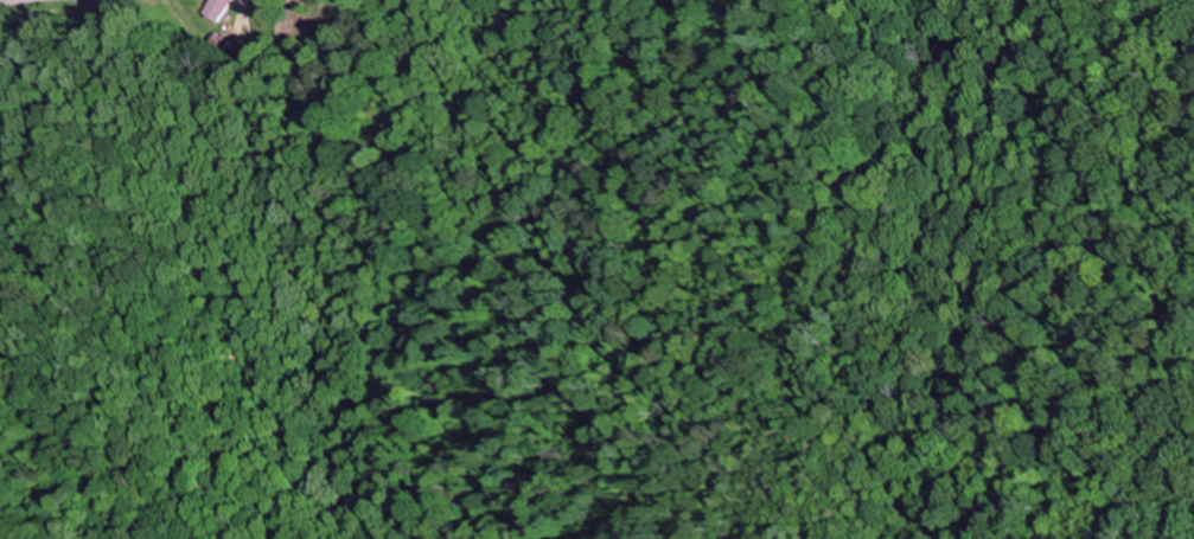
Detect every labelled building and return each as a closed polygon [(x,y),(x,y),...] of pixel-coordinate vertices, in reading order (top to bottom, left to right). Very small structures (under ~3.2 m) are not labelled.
[(202,12),(215,23),(233,0),(211,0),(202,12)]
